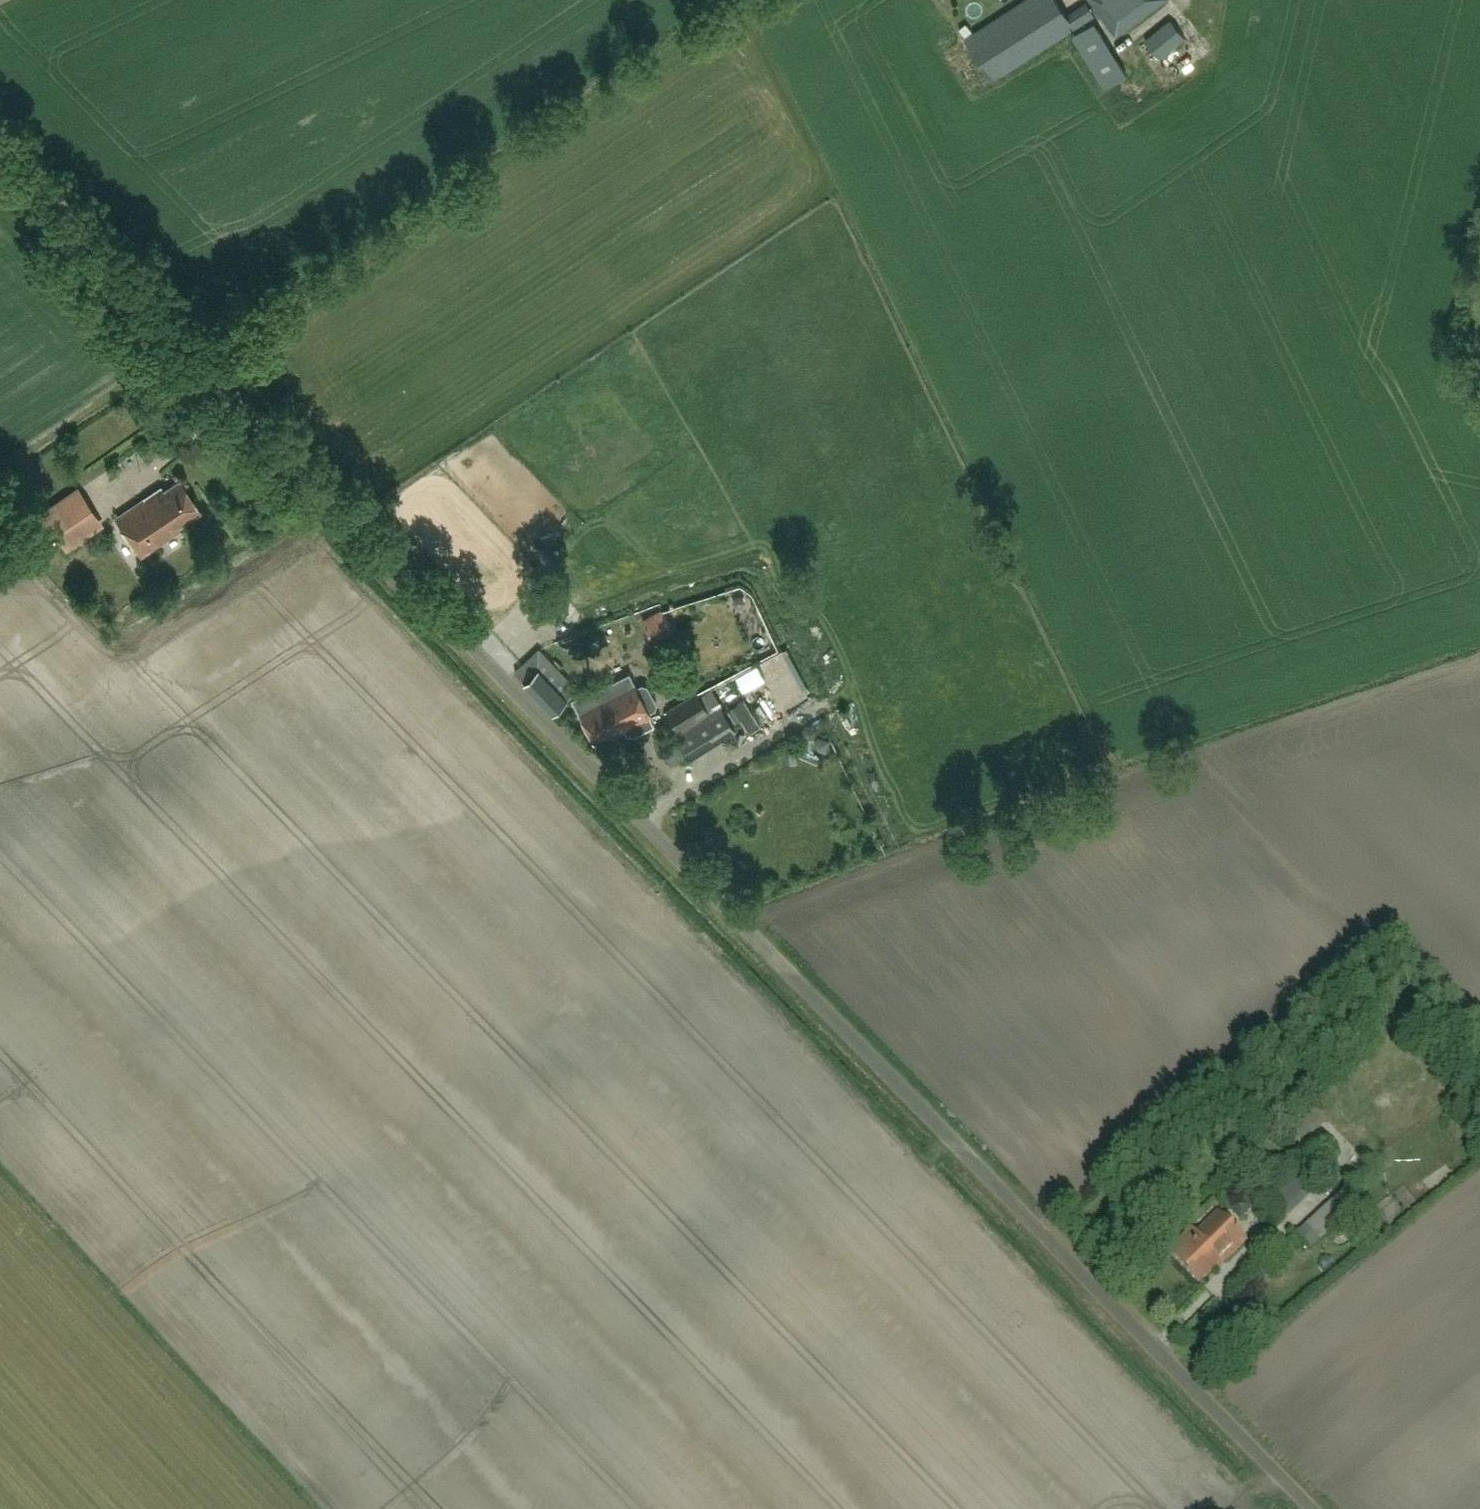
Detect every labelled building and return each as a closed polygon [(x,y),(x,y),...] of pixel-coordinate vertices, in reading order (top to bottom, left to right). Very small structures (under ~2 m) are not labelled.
[(1094,15),(1086,3),(1066,16),(1056,0),(1024,0),(965,39),(992,81),(1094,15)] [(1166,0),(1090,0),(1116,36),(1166,0)] [(1160,58),(1185,38),(1171,19),(1145,40),(1160,58)] [(1071,36),(1105,89),(1127,75),(1094,21),(1071,36)] [(178,526),(200,511),(179,479),(146,501),(144,498),(115,517),(140,555),(180,529),(178,526)] [(99,524),(77,492),(45,514),(67,546),(99,524)] [(664,605),(644,614),(653,634),(673,625),(664,605)] [(554,713),(578,690),(539,649),(515,672),(554,713)] [(626,730),(628,734),(635,735),(654,725),(650,718),(653,716),(634,681),(603,698),(602,696),(578,709),(597,745),(626,730)] [(680,731),(710,713),(698,693),(668,711),(680,731)] [(771,703),(775,720),(784,717),(780,700),(771,703)] [(678,735),(692,757),(736,730),(723,707),(678,735)] [(737,734),(741,746),(758,739),(754,728),(737,734)] [(1227,1260),(1247,1240),(1216,1210),(1196,1231),(1192,1227),(1167,1252),(1199,1283),(1225,1257),(1227,1260)]
